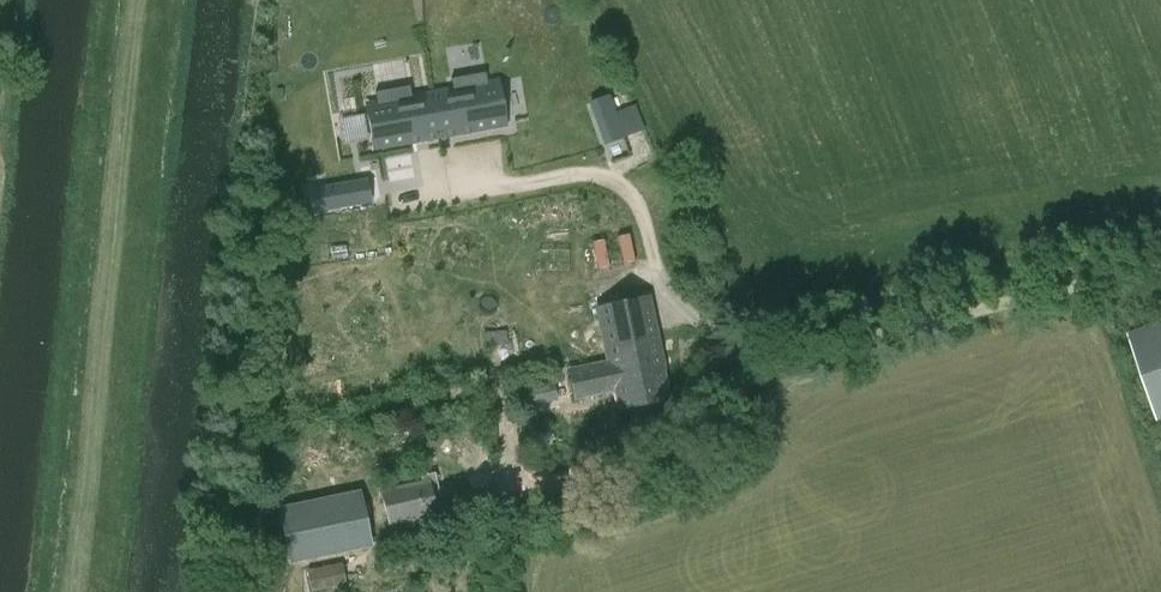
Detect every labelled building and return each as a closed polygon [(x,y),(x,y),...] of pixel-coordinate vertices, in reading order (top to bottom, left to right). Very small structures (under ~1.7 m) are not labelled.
[(432,93),(440,136),(463,132),(504,124),(496,82),(487,84),(486,73),(451,79),(453,90),(432,93)] [(440,136),(432,93),(411,97),(410,86),(375,93),(377,103),(368,105),(375,148),(376,148),(376,147),(416,140),(416,141),(440,136)] [(600,131),(618,124),(613,110),(595,116),(600,131)] [(366,180),(309,191),(313,212),(370,202),(366,180)] [(621,257),(632,256),(629,232),(618,233),(621,257)] [(615,234),(604,237),(610,265),(621,262),(615,234)] [(604,238),(592,238),(594,267),(606,267),(604,238)] [(620,411),(670,401),(660,354),(659,347),(649,298),(597,309),(608,360),(596,362),(596,364),(570,370),(576,398),(616,390),(620,411)] [(1128,332),(1157,422),(1160,421),(1160,322),(1128,332)] [(388,522),(436,513),(430,482),(382,491),(388,522)] [(387,522),(382,491),(284,508),(292,556),(367,542),(365,526),(387,522)] [(311,591),(316,591),(346,585),(341,564),(306,572),(311,591)]
